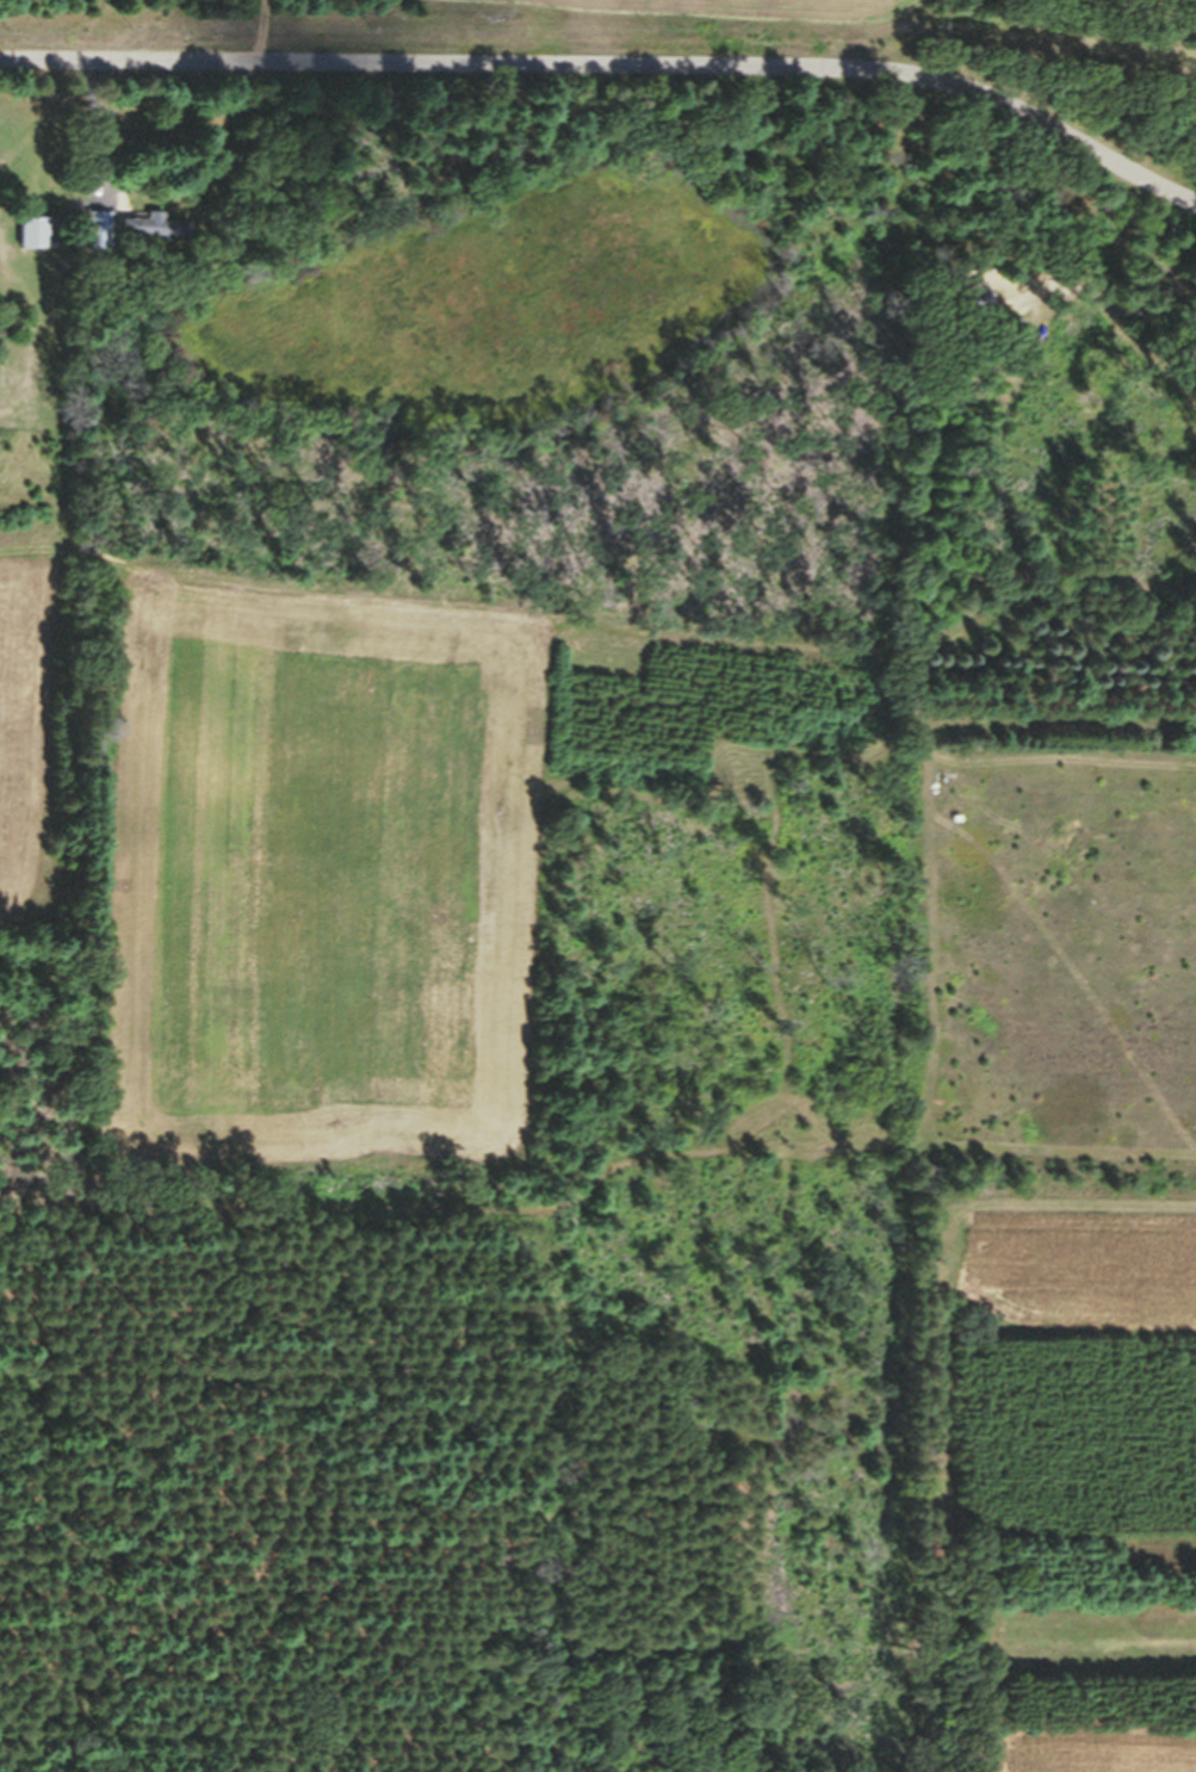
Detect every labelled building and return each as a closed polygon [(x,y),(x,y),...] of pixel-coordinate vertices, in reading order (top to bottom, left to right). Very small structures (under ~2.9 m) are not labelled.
[(116,259),(116,220),(91,220),(91,259),(116,259)] [(134,222),(134,244),(169,244),(169,222),(134,222)] [(60,259),(60,226),(19,226),(19,259),(60,259)] [(965,326),(997,320),(991,292),(959,298),(965,326)]
